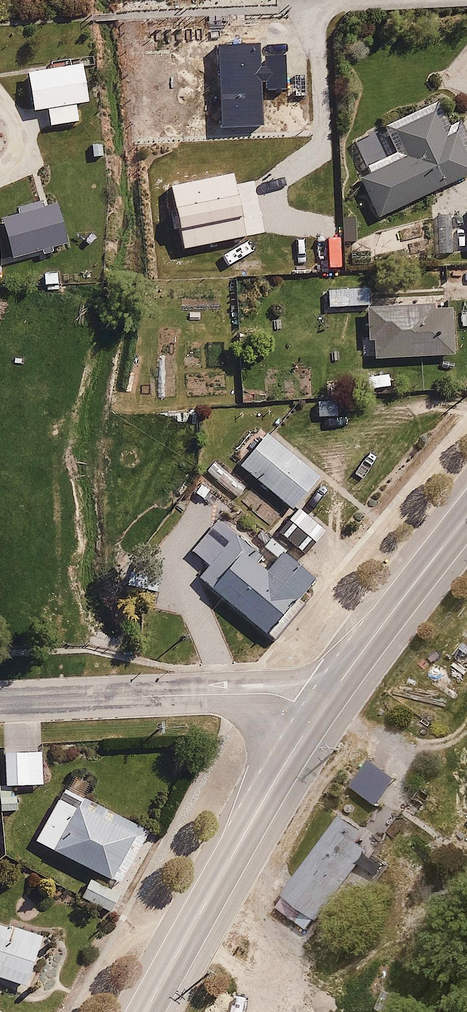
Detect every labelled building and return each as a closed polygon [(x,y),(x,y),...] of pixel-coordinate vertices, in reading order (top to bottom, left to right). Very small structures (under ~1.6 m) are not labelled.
[(260,44),(218,46),(222,127),(263,125),(261,80),(267,80),(268,89),(287,88),(286,54),(266,55),(266,66),(261,66),(260,44)] [(82,70),(28,76),(32,116),(50,114),(52,129),(78,126),(76,109),(86,108),(82,70)] [(395,131),(408,159),(360,182),(380,223),(466,180),(466,150),(459,134),(446,140),(433,113),(395,131)] [(235,176),(171,188),(184,249),(250,238),(235,176)] [(24,218),(5,223),(16,263),(71,248),(59,203),(23,213),(24,218)] [(350,249),(350,264),(372,264),(371,249),(350,249)] [(327,288),(328,308),(369,307),(368,287),(327,288)] [(374,309),(375,362),(455,360),(454,307),(374,309)] [(188,509),(171,531),(195,549),(212,527),(188,509)] [(286,609),(313,578),(285,553),(266,574),(228,541),(196,577),(269,640),(292,614),(286,609)] [(17,811),(17,789),(43,789),(42,754),(0,755),(0,811),(17,811)] [(72,777),(61,795),(78,806),(89,788),(72,777)] [(80,814),(55,803),(34,847),(121,888),(144,840),(81,810),(80,814)] [(352,829),(342,821),(275,909),(298,926),(305,917),(315,925),(368,856),(345,838),(352,829)] [(90,878),(79,899),(110,917),(122,896),(90,878)] [(26,990),(42,938),(0,926),(0,982),(26,990)]
